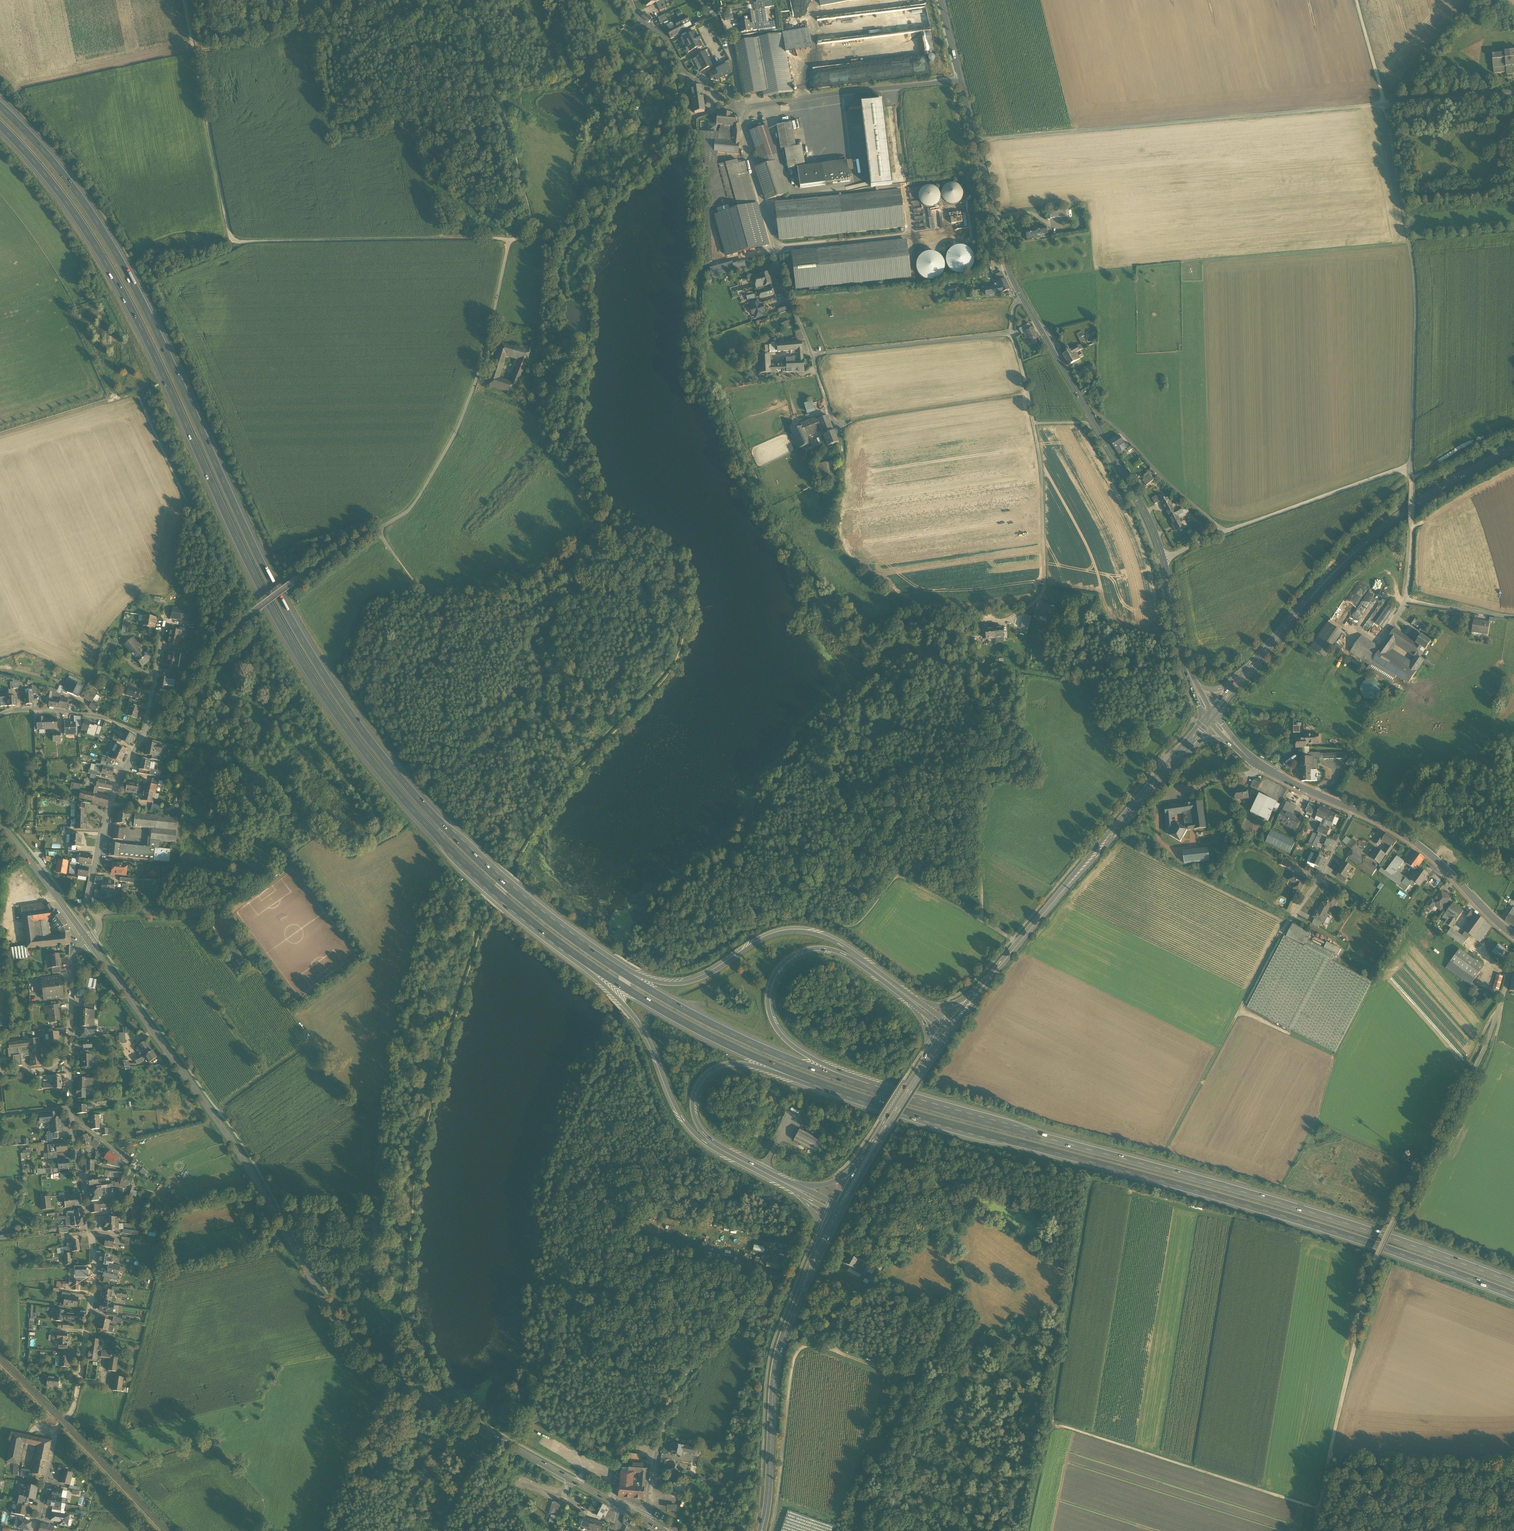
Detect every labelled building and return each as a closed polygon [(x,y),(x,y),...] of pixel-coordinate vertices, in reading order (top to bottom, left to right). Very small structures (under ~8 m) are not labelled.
[(657,4),(659,11),(667,8),(664,1),(657,4)] [(738,14),(747,12),(752,11),(751,6),(746,7),(731,10),(727,11),(728,16),(732,15),(738,14)] [(754,24),(752,11),(747,12),(749,22),(750,27),(751,30),(753,30),(753,32),(759,31),(758,29),(758,25),(757,25),(755,26),(754,26),(753,24),(754,24)] [(648,23),(650,21),(652,19),(644,13),(641,17),(648,23)] [(680,23),(681,22),(683,26),(690,22),(687,17),(679,20),(680,23)] [(833,40),(856,37),(854,26),(857,26),(856,24),(854,24),(854,21),(831,24),(832,29),(829,30),(830,35),(827,35),(827,39),(833,38),(833,40)] [(680,23),(674,26),(676,29),(677,28),(678,31),(679,30),(681,34),(686,31),(685,29),(683,26),(681,22),(680,23)] [(740,24),(741,34),(751,32),(751,30),(750,27),(749,22),(749,23),(745,24),(745,23),(740,24)] [(680,34),(681,34),(679,30),(678,31),(677,28),(676,29),(674,26),(669,29),(666,30),(671,39),(680,34)] [(808,29),(782,34),(786,54),(812,49),(809,31),(808,29)] [(683,43),(682,44),(685,51),(686,50),(688,53),(697,49),(697,50),(701,48),(702,47),(699,42),(701,41),(699,37),(697,38),(694,32),(693,33),(689,34),(690,36),(681,40),(683,43)] [(793,93),(786,54),(782,34),(753,39),(762,93),(764,98),(793,93)] [(915,39),(898,40),(898,46),(897,46),(897,49),(899,49),(900,55),(901,54),(901,57),(911,56),(911,51),(914,51),(914,49),(917,49),(917,45),(921,45),(920,38),(915,39)] [(745,96),(762,93),(753,39),(735,43),(745,96)] [(1492,60),(1505,58),(1513,58),(1513,51),(1504,52),(1504,53),(1492,54),(1492,60)] [(694,60),(696,66),(708,60),(707,57),(705,53),(693,59),(694,60)] [(656,60),(654,56),(647,61),(649,65),(656,60)] [(1506,67),(1505,58),(1492,60),(1493,68),(1506,67)] [(1505,58),(1506,67),(1513,66),(1513,71),(1513,58),(1505,58)] [(708,60),(696,66),(699,71),(700,72),(712,66),(710,63),(708,60)] [(716,81),(731,73),(727,65),(726,66),(708,75),(711,80),(714,78),(716,81)] [(1513,71),(1513,66),(1506,67),(1493,68),(1494,74),(1506,72),(1506,74),(1507,75),(1513,75),(1513,74),(1513,71)] [(701,87),(698,87),(691,89),(694,101),(693,101),(695,113),(705,112),(701,87)] [(861,104),(871,187),(892,184),(892,182),(882,101),(861,104)] [(717,113),(716,125),(716,126),(717,126),(720,126),(720,127),(734,128),(734,129),(739,128),(738,118),(736,118),(736,114),(717,113)] [(781,150),(784,149),(795,147),(791,123),(777,126),(781,150)] [(716,134),(717,126),(716,126),(716,125),(708,124),(707,133),(716,134)] [(749,132),(758,160),(761,166),(778,160),(766,126),(749,132)] [(734,128),(720,127),(719,134),(716,134),(707,133),(700,133),(706,169),(717,166),(718,153),(714,153),(715,141),(719,142),(732,143),(734,132),(734,129),(734,128)] [(738,155),(739,144),(732,143),(719,142),(715,141),(714,153),(718,153),(738,155)] [(802,146),(795,147),(784,149),(788,170),(797,168),(805,167),(802,146)] [(789,194),(778,160),(761,166),(758,160),(756,161),(758,167),(755,168),(766,202),(789,194)] [(718,214),(745,207),(739,185),(744,184),(738,164),(737,161),(717,166),(706,169),(708,179),(716,206),(718,214)] [(847,161),(822,164),(825,185),(850,181),(847,161)] [(745,162),(738,164),(744,184),(739,185),(745,207),(756,204),(745,162)] [(822,164),(805,167),(797,168),(800,188),(825,185),(822,164)] [(710,208),(716,206),(708,179),(704,180),(707,193),(706,194),(710,208)] [(941,193),(942,197),(944,201),(948,203),(952,204),(956,203),(960,201),(962,198),(963,193),(962,189),(960,186),(957,183),(952,182),(948,183),(945,185),(942,189),(941,193)] [(919,196),(919,200),(922,204),(925,206),(929,207),(933,206),(937,204),(939,200),(940,196),(940,192),(937,189),(934,186),(930,185),(926,186),(922,188),(920,192),(919,196)] [(775,204),(779,240),(904,226),(900,190),(775,204)] [(745,207),(718,214),(718,215),(716,216),(727,257),(768,246),(756,204),(745,207)] [(1049,212),(1050,218),(1066,216),(1065,210),(1049,212)] [(1032,238),(1032,239),(1036,238),(1035,235),(1047,233),(1046,227),(1033,229),(1033,230),(1025,231),(1026,239),(1032,238)] [(794,274),(796,289),(910,276),(906,240),(791,253),(793,268),(794,268),(795,274),(794,274)] [(946,259),(947,264),(950,269),(955,272),(960,273),(966,272),(970,269),(973,264),(974,259),(973,253),(970,249),(966,246),(960,244),(955,246),(950,249),(947,253),(946,259)] [(916,265),(917,271),(920,275),(925,278),(930,279),(936,278),(941,275),(944,271),(945,265),(944,260),(940,255),(936,252),(930,251),(925,252),(920,255),(917,260),(916,265)] [(733,265),(735,272),(745,269),(744,262),(733,265)] [(732,263),(709,269),(712,278),(735,272),(733,265),(732,263)] [(758,283),(759,288),(771,285),(768,273),(753,277),(753,278),(754,278),(756,284),(758,283)] [(995,275),(999,282),(1004,280),(1001,273),(995,275)] [(986,296),(1001,293),(1009,289),(1004,280),(999,282),(997,283),(998,287),(985,289),(986,296)] [(758,293),(760,299),(774,295),(772,289),(758,293)] [(754,315),(756,319),(763,317),(762,314),(764,313),(762,305),(759,306),(757,300),(750,303),(752,308),(750,309),(752,315),(754,315)] [(777,308),(779,313),(787,310),(785,305),(777,308)] [(1019,329),(1022,335),(1024,333),(1032,328),(1029,324),(1019,329)] [(1024,339),(1027,343),(1029,341),(1030,342),(1037,338),(1032,328),(1024,333),(1027,337),(1024,339)] [(1085,342),(1082,337),(1084,336),(1082,332),(1076,335),(1078,339),(1081,344),(1085,342)] [(790,351),(795,351),(802,350),(801,342),(777,345),(778,352),(790,351)] [(505,345),(502,354),(502,355),(507,356),(517,358),(519,349),(505,345)] [(1062,354),(1068,365),(1080,359),(1076,352),(1082,349),(1080,345),(1062,354)] [(521,360),(528,361),(530,351),(519,349),(517,358),(521,360)] [(498,353),(495,363),(503,365),(507,356),(502,355),(502,354),(498,353)] [(759,357),(760,374),(771,374),(771,366),(770,356),(759,357)] [(804,372),(802,357),(800,357),(800,359),(789,359),(789,357),(786,357),(786,363),(786,365),(786,369),(786,373),(804,372)] [(518,365),(511,383),(518,385),(524,370),(525,368),(528,361),(521,360),(519,366),(518,365)] [(1075,374),(1077,378),(1095,368),(1092,364),(1075,374)] [(771,374),(786,373),(786,369),(783,369),(781,369),(781,365),(771,366),(771,374)] [(517,387),(518,385),(511,383),(499,379),(502,369),(494,366),(488,386),(514,395),(517,387)] [(528,372),(524,370),(518,385),(517,387),(521,388),(528,372)] [(805,404),(808,413),(815,411),(812,402),(805,404)] [(821,431),(822,431),(832,427),(827,416),(820,419),(817,421),(821,431)] [(818,432),(821,431),(817,421),(820,419),(817,418),(801,425),(802,427),(806,436),(812,433),(813,432),(814,433),(815,433),(818,432)] [(810,444),(806,436),(802,427),(791,431),(799,449),(810,444)] [(834,431),(832,427),(822,431),(824,436),(834,432),(834,431)] [(824,436),(823,436),(828,447),(832,445),(839,443),(834,432),(824,436)] [(826,448),(828,447),(823,436),(819,438),(824,449),(826,448)] [(1111,441),(1116,449),(1119,447),(1124,444),(1119,436),(1111,441)] [(816,465),(820,485),(840,481),(836,462),(816,465)] [(1142,481),(1146,486),(1153,481),(1149,476),(1146,479),(1142,481)] [(1382,486),(1352,494),(1353,500),(1383,492),(1382,486)] [(1160,501),(1165,509),(1172,506),(1173,505),(1172,504),(1168,497),(1160,501)] [(1175,511),(1172,506),(1165,509),(1169,517),(1182,510),(1181,507),(1175,511)] [(1169,517),(1173,524),(1173,525),(1180,521),(1179,519),(1178,516),(1183,513),(1184,513),(1182,510),(1169,517)] [(1184,527),(1180,521),(1173,525),(1173,524),(1172,525),(1176,531),(1184,527)] [(1377,607),(1379,603),(1373,600),(1374,597),(1367,593),(1357,611),(1359,612),(1358,614),(1361,615),(1363,612),(1364,613),(1367,608),(1371,610),(1373,612),(1375,609),(1378,611),(1379,608),(1377,607)] [(1375,623),(1383,629),(1397,609),(1389,604),(1375,623)] [(1041,616),(1051,619),(1054,609),(1043,606),(1042,611),(1041,616)] [(172,608),(170,619),(188,622),(190,611),(172,608)] [(1021,629),(1027,631),(1032,615),(1025,613),(1021,629)] [(149,627),(154,628),(154,627),(156,618),(142,616),(143,616),(144,616),(144,619),(143,620),(142,622),(141,623),(141,624),(142,626),(149,627)] [(1482,634),(1487,635),(1489,623),(1482,622),(1482,623),(1474,621),(1472,632),(1482,633),(1482,634)] [(1310,647),(1322,656),(1339,631),(1327,623),(1310,647)] [(995,630),(994,630),(995,638),(1004,637),(1003,627),(995,628),(995,630)] [(986,639),(995,638),(994,630),(992,630),(992,629),(984,629),(986,639)] [(1394,629),(1389,637),(1395,641),(1408,650),(1414,642),(1394,629)] [(170,630),(169,637),(180,639),(181,633),(181,632),(179,631),(170,630)] [(1342,633),(1339,631),(1322,656),(1325,657),(1342,633)] [(1350,652),(1369,666),(1372,661),(1380,650),(1381,649),(1362,635),(1350,652)] [(1421,635),(1416,643),(1415,644),(1425,650),(1425,651),(1431,642),(1421,635)] [(129,637),(131,639),(141,651),(143,650),(140,647),(142,645),(134,636),(129,637)] [(122,642),(124,645),(131,639),(129,637),(122,642)] [(179,645),(180,639),(169,637),(167,644),(175,645),(179,646),(179,645)] [(143,654),(141,651),(131,639),(124,645),(134,657),(136,655),(139,658),(143,654)] [(1381,649),(1380,650),(1386,654),(1389,650),(1393,645),(1386,640),(1381,649)] [(1421,656),(1425,650),(1415,644),(1416,643),(1414,642),(1408,650),(1416,656),(1416,655),(1420,658),(1421,656)] [(1403,664),(1386,654),(1380,650),(1372,661),(1396,676),(1404,664),(1403,664)] [(1406,660),(1389,650),(1386,654),(1403,664),(1406,660)] [(166,665),(175,667),(177,658),(178,659),(179,654),(177,653),(169,652),(167,660),(166,660),(166,665)] [(149,660),(143,654),(139,658),(136,655),(134,657),(142,666),(149,660)] [(1423,662),(1424,661),(1420,658),(1416,655),(1416,656),(1415,657),(1411,663),(1408,667),(1401,679),(1409,683),(1416,672),(1423,662)] [(1423,662),(1432,669),(1435,665),(1425,659),(1424,661),(1423,662)] [(1392,683),(1396,676),(1372,661),(1369,666),(1367,668),(1392,683)] [(1404,664),(1396,676),(1401,679),(1408,667),(1404,664)] [(84,683),(69,676),(64,688),(68,689),(69,687),(72,682),(82,687),(84,683)] [(166,690),(167,690),(169,679),(160,678),(158,688),(160,689),(166,690)] [(1378,696),(1380,694),(1380,693),(1381,691),(1381,689),(1380,687),(1380,685),(1379,683),(1377,682),(1376,681),(1374,680),(1372,679),(1370,679),(1368,680),(1366,680),(1365,681),(1363,682),(1362,684),(1361,686),(1360,687),(1360,689),(1360,691),(1361,693),(1362,695),(1363,696),(1364,698),(1366,699),(1368,699),(1370,700),(1372,700),(1374,699),(1375,699),(1377,697),(1378,696)] [(72,682),(69,687),(80,691),(82,687),(72,682)] [(69,687),(68,689),(67,693),(78,697),(80,691),(69,687)] [(126,695),(138,699),(141,691),(135,689),(129,687),(126,695)] [(81,697),(92,703),(93,701),(97,695),(99,691),(93,688),(90,694),(85,690),(81,697)] [(1387,693),(1387,695),(1388,697),(1389,698),(1391,699),(1393,699),(1395,698),(1396,696),(1397,694),(1397,692),(1396,691),(1395,689),(1393,689),(1391,689),(1389,690),(1387,691),(1387,693)] [(51,700),(59,702),(60,697),(61,694),(56,693),(52,692),(52,696),(51,700)] [(26,703),(26,705),(32,704),(32,702),(33,702),(33,695),(33,694),(32,694),(31,694),(31,693),(25,693),(25,695),(24,695),(24,703),(26,703)] [(16,697),(11,697),(7,697),(7,707),(16,706),(16,697)] [(60,697),(59,702),(59,708),(58,708),(66,710),(67,699),(60,697)] [(89,707),(95,711),(98,706),(99,705),(96,703),(93,701),(92,703),(89,707)] [(129,716),(136,719),(138,714),(137,714),(139,707),(134,706),(131,705),(129,712),(131,712),(129,716)] [(56,719),(45,719),(45,729),(57,729),(56,719)] [(81,730),(87,732),(89,725),(91,722),(84,720),(81,730)] [(69,724),(65,724),(66,735),(75,734),(75,726),(75,724),(74,724),(72,724),(72,723),(69,723),(69,724)] [(93,727),(89,725),(87,732),(86,734),(91,735),(92,732),(95,733),(98,726),(94,724),(93,727)] [(125,732),(124,734),(122,739),(121,741),(124,742),(129,745),(130,743),(131,741),(132,741),(133,740),(133,739),(132,739),(133,737),(125,732)] [(1306,739),(1305,739),(1306,744),(1317,744),(1317,735),(1305,735),(1306,739)] [(1306,747),(1306,744),(1305,739),(1296,739),(1296,748),(1301,747),(1304,747),(1306,747)] [(152,756),(154,756),(155,751),(160,752),(161,747),(152,745),(148,744),(147,749),(146,749),(145,755),(152,756)] [(118,746),(115,753),(123,757),(126,750),(121,748),(118,746)] [(123,757),(115,753),(112,759),(111,759),(120,764),(123,757)] [(1313,756),(1313,761),(1320,760),(1320,759),(1346,758),(1346,754),(1340,753),(1320,754),(1319,753),(1308,753),(1308,756),(1313,756)] [(1301,757),(1302,767),(1313,766),(1313,764),(1313,761),(1313,756),(1308,756),(1304,757),(1301,757)] [(148,771),(149,769),(150,762),(141,761),(140,760),(140,761),(139,769),(138,769),(138,770),(139,770),(148,772),(148,771)] [(96,765),(94,771),(97,772),(101,773),(103,768),(107,769),(107,768),(107,767),(104,766),(96,764),(96,765)] [(1317,764),(1313,764),(1313,766),(1302,767),(1302,781),(1317,780),(1318,780),(1317,764)] [(149,775),(159,777),(160,772),(154,770),(149,769),(148,771),(150,772),(149,775)] [(98,787),(111,790),(113,783),(103,781),(98,779),(97,782),(97,784),(96,787),(98,787)] [(1251,787),(1257,790),(1261,783),(1254,780),(1251,787)] [(136,794),(136,793),(138,784),(127,782),(125,792),(134,793),(136,794)] [(70,789),(79,791),(81,785),(71,783),(70,789)] [(148,792),(155,794),(156,786),(150,785),(145,785),(144,791),(148,792)] [(92,803),(106,808),(109,797),(97,794),(97,790),(91,789),(90,793),(80,791),(79,798),(93,801),(92,803)] [(1234,790),(1235,800),(1249,798),(1247,789),(1234,790)] [(142,801),(153,803),(154,796),(147,795),(143,794),(142,801)] [(1279,805),(1276,803),(1277,802),(1259,794),(1251,812),(1268,821),(1272,811),(1276,813),(1279,805)] [(1202,801),(1191,803),(1192,811),(1195,829),(1206,827),(1202,801)] [(1282,811),(1292,816),(1293,812),(1296,807),(1287,802),(1282,811)] [(1183,813),(1187,812),(1186,803),(1165,807),(1166,815),(1175,814),(1183,813)] [(1305,811),(1312,814),(1315,806),(1309,803),(1305,811)] [(75,805),(75,817),(86,817),(86,806),(80,806),(80,805),(75,805)] [(1316,815),(1322,818),(1326,810),(1326,811),(1324,810),(1324,809),(1320,807),(1316,815)] [(1322,818),(1325,820),(1332,823),(1336,814),(1326,810),(1322,818)] [(1188,830),(1195,829),(1192,811),(1187,812),(1183,813),(1185,828),(1188,830)] [(1277,821),(1295,830),(1300,820),(1295,818),(1292,816),(1282,811),(1277,821)] [(117,823),(126,824),(127,813),(119,812),(118,819),(117,819),(117,823)] [(152,829),(156,829),(158,816),(135,814),(134,827),(152,829)] [(1176,823),(1175,814),(1166,815),(1168,834),(1171,835),(1176,823)] [(1322,818),(1316,815),(1314,819),(1321,822),(1320,825),(1322,826),(1325,820),(1322,818)] [(177,818),(158,816),(156,829),(176,831),(177,818)] [(86,825),(86,817),(75,817),(75,828),(86,828),(86,825)] [(1329,830),(1332,823),(1325,820),(1322,826),(1329,830)] [(1171,835),(1180,842),(1188,830),(1185,828),(1176,823),(1171,835)] [(1317,831),(1327,836),(1329,830),(1322,826),(1320,825),(1317,831)] [(113,839),(120,840),(120,835),(121,829),(114,828),(113,839)] [(175,843),(176,831),(156,829),(152,829),(150,841),(160,842),(175,843)] [(1265,842),(1290,853),(1295,841),(1271,830),(1265,842)] [(1318,835),(1314,833),(1309,842),(1313,844),(1318,835)] [(1386,834),(1383,839),(1382,840),(1389,845),(1392,847),(1396,841),(1386,834)] [(71,835),(70,835),(70,840),(71,840),(71,843),(71,846),(71,847),(78,847),(80,847),(80,840),(81,840),(81,835),(71,835)] [(1321,837),(1318,835),(1313,844),(1317,846),(1318,844),(1321,837)] [(1343,841),(1347,845),(1351,840),(1347,837),(1343,841)] [(160,843),(160,842),(150,841),(150,848),(120,844),(119,857),(154,861),(155,848),(162,849),(163,843),(160,843)] [(109,856),(119,857),(120,844),(110,843),(109,856)] [(1385,858),(1392,847),(1389,845),(1384,853),(1386,854),(1384,857),(1385,858)] [(170,850),(162,849),(155,848),(154,861),(169,862),(170,850)] [(1183,851),(1184,863),(1210,861),(1208,848),(1183,851)] [(1370,857),(1379,864),(1384,857),(1386,854),(1384,853),(1376,848),(1370,857)] [(1358,866),(1372,876),(1377,869),(1366,861),(1351,849),(1346,856),(1347,858),(1358,866)] [(1413,868),(1417,871),(1420,868),(1418,867),(1425,858),(1415,851),(1406,863),(1413,868)] [(80,854),(80,855),(79,863),(91,865),(93,856),(80,854)] [(1316,865),(1319,867),(1324,858),(1322,857),(1323,856),(1319,854),(1318,855),(1315,854),(1310,863),(1316,865)] [(1385,871),(1393,877),(1397,871),(1396,871),(1398,869),(1402,864),(1404,861),(1397,856),(1385,871)] [(1281,865),(1293,871),(1297,864),(1284,858),(1281,865)] [(56,872),(66,873),(68,862),(59,860),(56,872)] [(1338,873),(1345,878),(1345,877),(1352,867),(1345,862),(1341,868),(1340,868),(1337,872),(1338,873)] [(112,874),(123,875),(123,872),(124,871),(126,872),(127,871),(127,869),(126,868),(127,865),(113,863),(113,867),(112,867),(112,868),(113,868),(112,873),(112,874)] [(78,875),(87,877),(88,868),(79,867),(78,875)] [(1397,885),(1406,891),(1408,888),(1402,883),(1393,877),(1385,871),(1381,868),(1379,871),(1389,878),(1397,884),(1397,885)] [(1402,883),(1408,888),(1410,885),(1412,887),(1415,883),(1420,886),(1429,874),(1420,868),(1417,871),(1413,868),(1406,878),(1402,883)] [(1401,871),(1398,869),(1396,871),(1397,871),(1393,877),(1402,883),(1406,878),(1399,873),(1401,871)] [(1294,889),(1300,892),(1306,880),(1292,873),(1288,880),(1296,884),(1294,889)] [(1336,877),(1345,882),(1347,879),(1345,877),(1345,878),(1338,873),(1336,877)] [(1437,878),(1428,888),(1430,889),(1439,880),(1437,878)] [(107,891),(102,891),(102,884),(101,884),(102,890),(95,890),(95,902),(102,902),(101,898),(107,898),(107,891)] [(1335,887),(1332,893),(1339,897),(1342,891),(1335,887)] [(1438,908),(1441,911),(1444,907),(1443,907),(1450,898),(1442,891),(1438,896),(1438,897),(1435,900),(1435,899),(1434,901),(1430,905),(1428,903),(1426,906),(1431,910),(1432,909),(1435,905),(1438,908)] [(1337,901),(1339,897),(1332,893),(1329,899),(1327,898),(1324,904),(1330,907),(1332,908),(1336,900),(1337,901)] [(1326,913),(1330,907),(1324,904),(1322,903),(1317,912),(1316,911),(1313,917),(1315,918),(1321,921),(1325,913),(1326,914),(1326,913)] [(1449,916),(1448,917),(1455,922),(1463,910),(1453,903),(1446,913),(1449,916)] [(25,906),(26,913),(32,912),(44,911),(43,904),(25,906)] [(1513,907),(1505,921),(1513,927),(1513,908),(1513,907)] [(50,919),(51,920),(58,916),(54,909),(52,910),(49,910),(50,919)] [(32,912),(33,921),(48,919),(50,919),(49,910),(44,911),(32,912)] [(1466,917),(1473,921),(1477,915),(1471,910),(1466,917)] [(27,949),(36,948),(35,940),(33,921),(32,912),(26,913),(22,914),(26,946),(27,949)] [(56,927),(59,931),(66,926),(67,925),(60,914),(58,916),(51,920),(54,924),(53,925),(55,928),(56,927)] [(1473,921),(1465,932),(1469,935),(1472,937),(1485,921),(1477,915),(1473,921)] [(1451,927),(1455,922),(1448,917),(1446,920),(1445,922),(1450,927),(1451,927)] [(1321,921),(1315,918),(1312,924),(1320,928),(1323,922),(1321,921)] [(33,921),(35,940),(51,938),(48,919),(33,921)] [(1491,926),(1485,921),(1472,937),(1479,942),(1491,926)] [(1287,936),(1305,945),(1311,933),(1293,924),(1287,936)] [(1450,937),(1455,930),(1451,927),(1450,927),(1445,933),(1450,937)] [(1461,946),(1466,939),(1462,936),(1455,930),(1450,937),(1461,946)] [(61,937),(51,938),(35,940),(36,948),(70,945),(70,936),(61,937)] [(1247,1007),(1335,1052),(1372,981),(1284,936),(1247,1007)] [(1323,948),(1332,953),(1336,946),(1327,941),(1323,948)] [(227,956),(233,963),(235,962),(239,967),(242,965),(240,963),(247,958),(243,952),(244,952),(241,949),(237,944),(230,950),(231,952),(232,953),(227,956)] [(1492,953),(1501,957),(1505,948),(1496,944),(1492,953)] [(28,958),(27,949),(26,946),(10,948),(11,960),(28,958)] [(1459,949),(1451,961),(1475,979),(1484,967),(1459,949)] [(50,964),(50,969),(52,969),(59,968),(60,968),(58,955),(46,956),(47,960),(48,964),(50,964)] [(1470,985),(1475,979),(1451,961),(1446,968),(1470,985)] [(1493,989),(1499,990),(1503,976),(1497,974),(1493,989)] [(43,978),(44,989),(60,987),(59,976),(43,978)] [(94,989),(96,980),(86,978),(84,987),(94,989)] [(61,999),(60,987),(44,989),(46,1000),(61,999)] [(1485,999),(1486,997),(1485,994),(1484,992),(1482,991),(1480,990),(1477,989),(1475,990),(1473,991),(1472,993),(1471,996),(1471,998),(1472,1000),(1473,1002),(1475,1004),(1478,1004),(1480,1004),(1482,1003),(1484,1001),(1485,999)] [(49,1011),(51,1023),(60,1022),(58,1010),(60,1010),(59,1005),(43,1007),(44,1012),(49,1011)] [(94,1010),(86,1010),(84,1010),(81,1010),(80,1018),(94,1019),(94,1010)] [(93,1027),(94,1019),(80,1018),(80,1023),(80,1027),(86,1027),(93,1027)] [(49,1040),(50,1044),(58,1043),(57,1035),(59,1035),(58,1032),(55,1033),(48,1033),(49,1034),(49,1040)] [(28,1040),(28,1041),(29,1047),(30,1056),(31,1062),(30,1062),(31,1067),(41,1065),(39,1048),(38,1039),(28,1040)] [(13,1049),(29,1047),(28,1041),(8,1043),(9,1049),(13,1049)] [(144,1054),(145,1057),(152,1052),(146,1044),(147,1043),(145,1041),(138,1046),(144,1054)] [(13,1056),(14,1067),(22,1066),(21,1061),(21,1058),(25,1058),(24,1057),(30,1056),(29,1047),(13,1049),(13,1052),(12,1052),(13,1056)] [(152,1051),(152,1052),(145,1057),(146,1058),(149,1063),(157,1058),(152,1051)] [(81,1068),(92,1068),(92,1062),(90,1062),(90,1055),(89,1055),(82,1055),(82,1063),(81,1063),(81,1068)] [(91,1086),(95,1086),(95,1084),(101,1084),(101,1077),(85,1078),(85,1084),(91,1084),(91,1086)] [(53,1078),(53,1084),(53,1088),(62,1088),(62,1078),(53,1078)] [(78,1095),(78,1098),(86,1098),(85,1089),(79,1089),(77,1089),(77,1095),(78,1095)] [(76,1106),(77,1114),(87,1113),(86,1105),(76,1106)] [(50,1121),(57,1120),(58,1119),(58,1117),(57,1116),(57,1113),(49,1114),(41,1115),(39,1116),(40,1122),(41,1123),(49,1122),(50,1121)] [(91,1116),(92,1130),(99,1129),(98,1115),(91,1116)] [(801,1126),(807,1129),(812,1119),(806,1116),(801,1126)] [(60,1120),(57,1120),(50,1121),(51,1121),(52,1132),(51,1133),(58,1132),(62,1132),(60,1120)] [(794,1141),(816,1153),(821,1142),(799,1130),(794,1141)] [(81,1146),(85,1144),(90,1142),(88,1137),(87,1135),(79,1139),(81,1146)] [(94,1139),(93,1140),(90,1145),(96,1148),(100,1143),(94,1139)] [(56,1144),(56,1145),(57,1152),(68,1151),(67,1143),(56,1144)] [(113,1163),(117,1159),(117,1158),(109,1152),(105,1158),(110,1162),(113,1163)] [(112,1166),(120,1168),(121,1162),(117,1159),(113,1163),(112,1166)] [(58,1161),(58,1169),(69,1168),(69,1160),(58,1161)] [(94,1171),(94,1167),(94,1161),(86,1161),(86,1171),(94,1171)] [(130,1179),(122,1176),(122,1178),(120,1184),(128,1186),(130,1179)] [(96,1184),(98,1184),(98,1181),(97,1177),(88,1178),(89,1186),(96,1185),(96,1184)] [(99,1200),(98,1196),(102,1195),(106,1195),(105,1188),(115,1187),(114,1182),(111,1182),(109,1182),(106,1183),(98,1184),(96,1184),(96,1185),(96,1189),(90,1190),(91,1201),(99,1200)] [(65,1205),(65,1207),(81,1205),(80,1195),(64,1197),(64,1198),(64,1202),(65,1205)] [(40,1198),(42,1210),(50,1209),(49,1197),(40,1198)] [(74,1212),(75,1217),(77,1217),(77,1218),(83,1217),(82,1209),(74,1210),(74,1212)] [(118,1218),(118,1219),(119,1218),(119,1214),(116,1214),(116,1211),(112,1210),(111,1215),(106,1215),(106,1219),(118,1218)] [(104,1246),(113,1248),(113,1244),(114,1239),(106,1237),(104,1246)] [(70,1243),(70,1247),(71,1252),(80,1250),(78,1241),(70,1243)] [(754,1245),(753,1251),(763,1253),(764,1247),(754,1245)] [(99,1264),(108,1265),(108,1264),(109,1255),(100,1254),(99,1264)] [(865,1264),(862,1269),(854,1265),(857,1259),(850,1256),(845,1264),(852,1268),(862,1273),(865,1275),(867,1272),(870,1266),(865,1264)] [(781,1263),(768,1260),(767,1266),(780,1269),(781,1263)] [(107,1269),(118,1272),(119,1272),(120,1267),(108,1264),(108,1265),(107,1269)] [(75,1268),(75,1277),(84,1277),(88,1277),(88,1271),(86,1271),(86,1268),(75,1268)] [(116,1280),(118,1272),(107,1269),(106,1273),(105,1272),(103,1273),(102,1277),(104,1277),(103,1281),(109,1282),(110,1279),(116,1280)] [(66,1286),(73,1286),(73,1282),(75,1282),(75,1280),(69,1279),(69,1282),(63,1282),(62,1287),(66,1287),(66,1286)] [(102,1300),(104,1300),(111,1301),(112,1291),(103,1289),(103,1292),(102,1300)] [(65,1296),(64,1298),(63,1305),(77,1308),(78,1298),(70,1297),(65,1296)] [(113,1305),(110,1305),(104,1304),(101,1304),(100,1311),(107,1312),(112,1313),(112,1312),(113,1305)] [(77,1315),(71,1314),(63,1313),(63,1310),(56,1309),(55,1321),(62,1322),(63,1319),(70,1320),(77,1320),(78,1315),(77,1314),(77,1315)] [(98,1329),(107,1331),(109,1325),(110,1320),(101,1318),(98,1329)] [(96,1361),(97,1356),(98,1346),(99,1340),(91,1338),(88,1359),(96,1361)] [(68,1339),(67,1339),(67,1340),(59,1340),(59,1343),(59,1349),(67,1349),(67,1344),(68,1344),(68,1339)] [(118,1353),(111,1352),(110,1358),(108,1371),(116,1372),(118,1353)] [(60,1367),(68,1368),(69,1357),(62,1356),(60,1356),(60,1367)] [(85,1379),(95,1380),(97,1366),(96,1361),(88,1359),(85,1379)] [(112,1391),(121,1392),(123,1377),(114,1376),(112,1391)] [(47,1387),(58,1388),(59,1378),(44,1377),(43,1381),(47,1381),(47,1387)] [(7,1462),(14,1463),(17,1464),(21,1443),(25,1444),(27,1436),(13,1433),(7,1462)] [(51,1441),(31,1437),(29,1444),(38,1446),(35,1459),(47,1461),(49,1450),(51,1441)] [(678,1455),(680,1458),(683,1456),(682,1454),(682,1450),(681,1449),(682,1445),(675,1444),(674,1445),(673,1445),(673,1448),(673,1449),(672,1454),(678,1455)] [(688,1453),(698,1455),(699,1449),(682,1445),(681,1449),(682,1450),(688,1451),(688,1453)] [(639,1464),(640,1454),(630,1453),(629,1463),(638,1464),(639,1464)] [(32,1473),(44,1475),(47,1461),(35,1459),(32,1471),(32,1473)] [(13,1475),(29,1477),(30,1471),(19,1469),(19,1464),(17,1464),(14,1463),(13,1475)] [(638,1473),(640,1473),(641,1469),(638,1469),(638,1464),(629,1463),(629,1468),(628,1472),(635,1473),(638,1473)] [(639,1464),(638,1464),(638,1469),(641,1469),(640,1473),(646,1474),(646,1464),(639,1464)] [(69,1485),(70,1485),(72,1478),(73,1473),(64,1471),(63,1471),(63,1472),(60,1483),(69,1485)] [(644,1499),(645,1484),(641,1484),(641,1483),(638,1482),(638,1480),(637,1479),(633,1478),(633,1474),(635,1474),(635,1473),(628,1472),(622,1472),(621,1484),(620,1484),(620,1486),(620,1491),(619,1496),(644,1499)] [(672,1485),(681,1496),(685,1494),(685,1490),(683,1488),(689,1482),(687,1479),(685,1481),(679,1479),(672,1485)] [(25,1485),(22,1496),(22,1497),(28,1498),(35,1499),(36,1496),(35,1496),(36,1490),(37,1490),(37,1487),(25,1485)] [(53,1489),(51,1496),(61,1498),(62,1491),(53,1489)] [(19,1496),(18,1502),(17,1505),(27,1507),(27,1504),(28,1498),(22,1497),(22,1496),(19,1496)] [(594,1514),(601,1518),(607,1508),(600,1504),(597,1509),(592,1506),(589,1511),(594,1514)] [(17,1506),(17,1509),(16,1514),(25,1516),(26,1511),(25,1511),(26,1508),(27,1507),(17,1505),(16,1505),(17,1506)] [(834,1525),(788,1510),(781,1530),(832,1530),(834,1525)] [(19,1520),(24,1521),(25,1516),(16,1514),(14,1514),(14,1513),(11,1513),(11,1516),(15,1517),(15,1519),(19,1520)] [(59,1525),(67,1526),(69,1515),(60,1514),(51,1513),(50,1520),(60,1522),(59,1525)] [(549,1522),(557,1525),(559,1518),(552,1515),(549,1522)] [(598,1530),(600,1530),(602,1524),(584,1519),(584,1520),(582,1525),(582,1526),(598,1530)] [(24,1521),(19,1520),(17,1528),(29,1530),(31,1522),(24,1521)]
